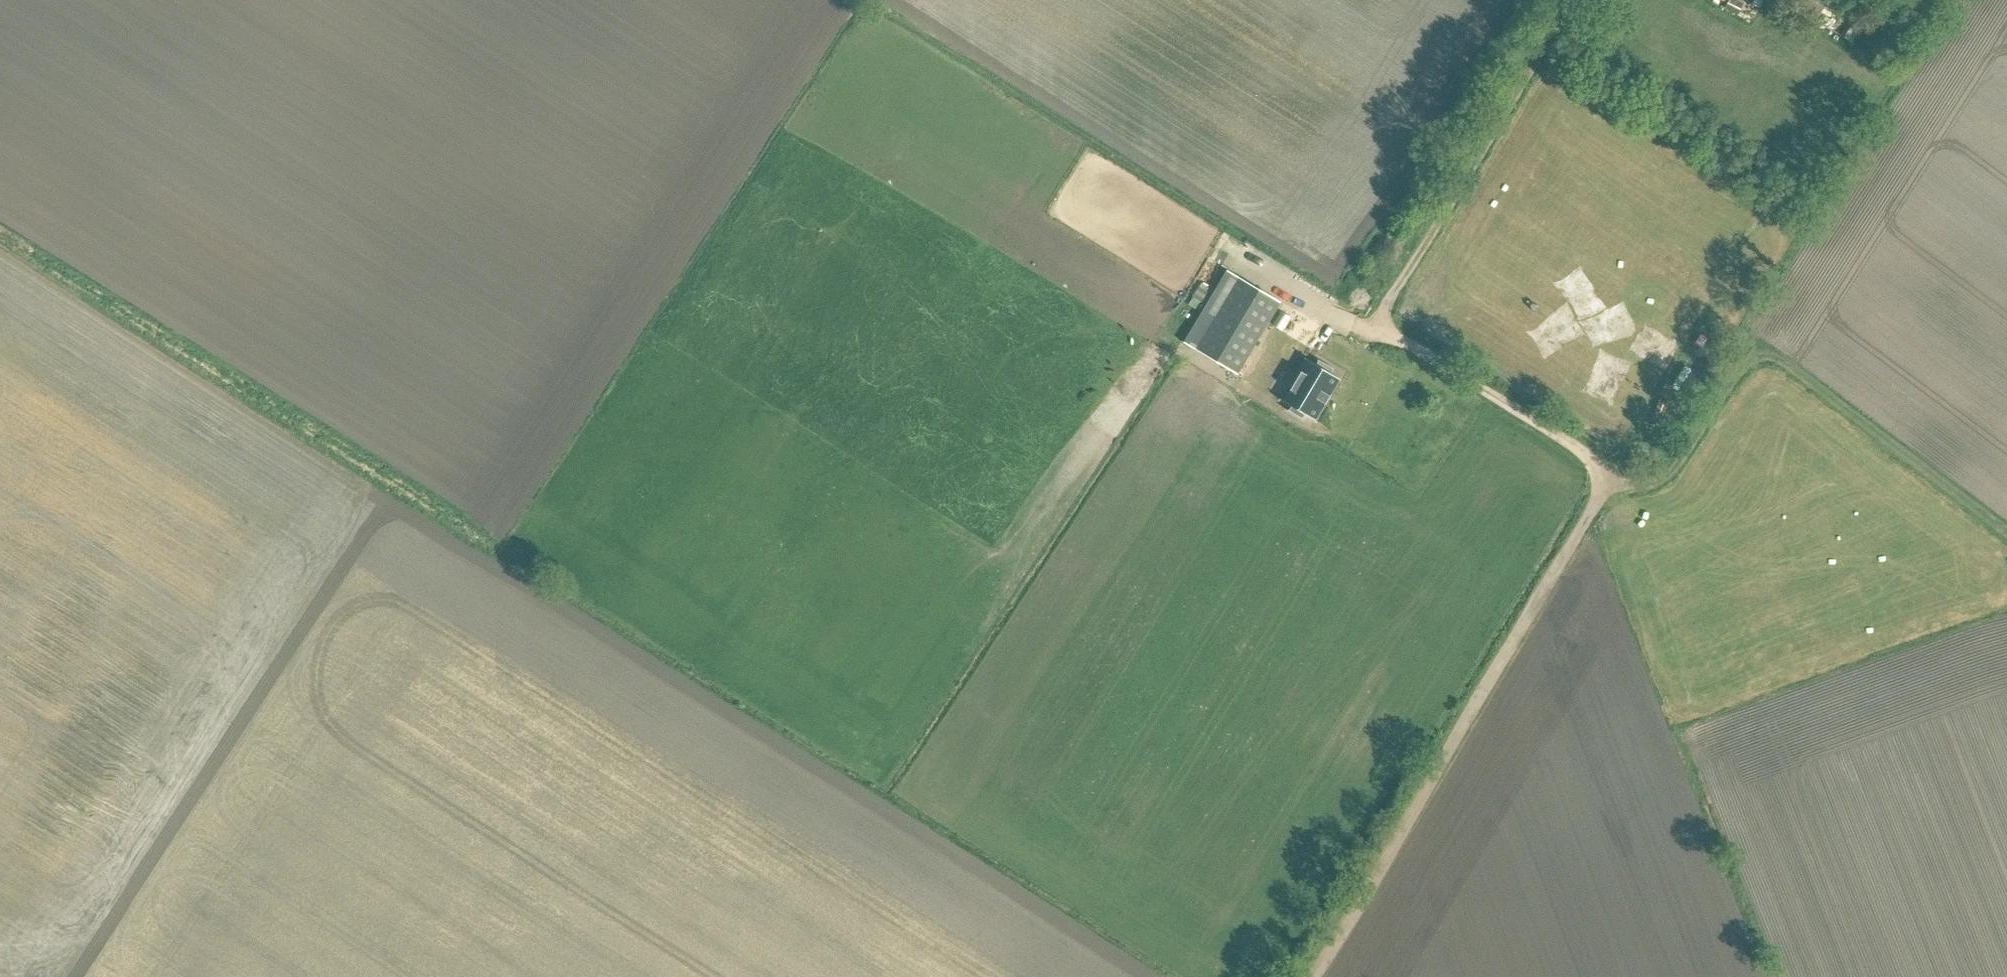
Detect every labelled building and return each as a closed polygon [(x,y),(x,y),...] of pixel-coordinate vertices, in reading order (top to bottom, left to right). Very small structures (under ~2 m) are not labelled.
[(1726,9),(1734,13),(1740,2),(1736,0),(1730,0),(1726,9)] [(1831,0),(1786,0),(1817,21),(1831,0)] [(1194,349),(1237,373),(1240,369),(1248,354),(1277,302),(1234,278),(1194,349)] [(1317,358),(1308,352),(1282,394),(1291,399),(1288,404),(1303,413),(1306,409),(1316,415),(1342,374),(1332,367),(1335,363),(1320,353),(1317,358)]
